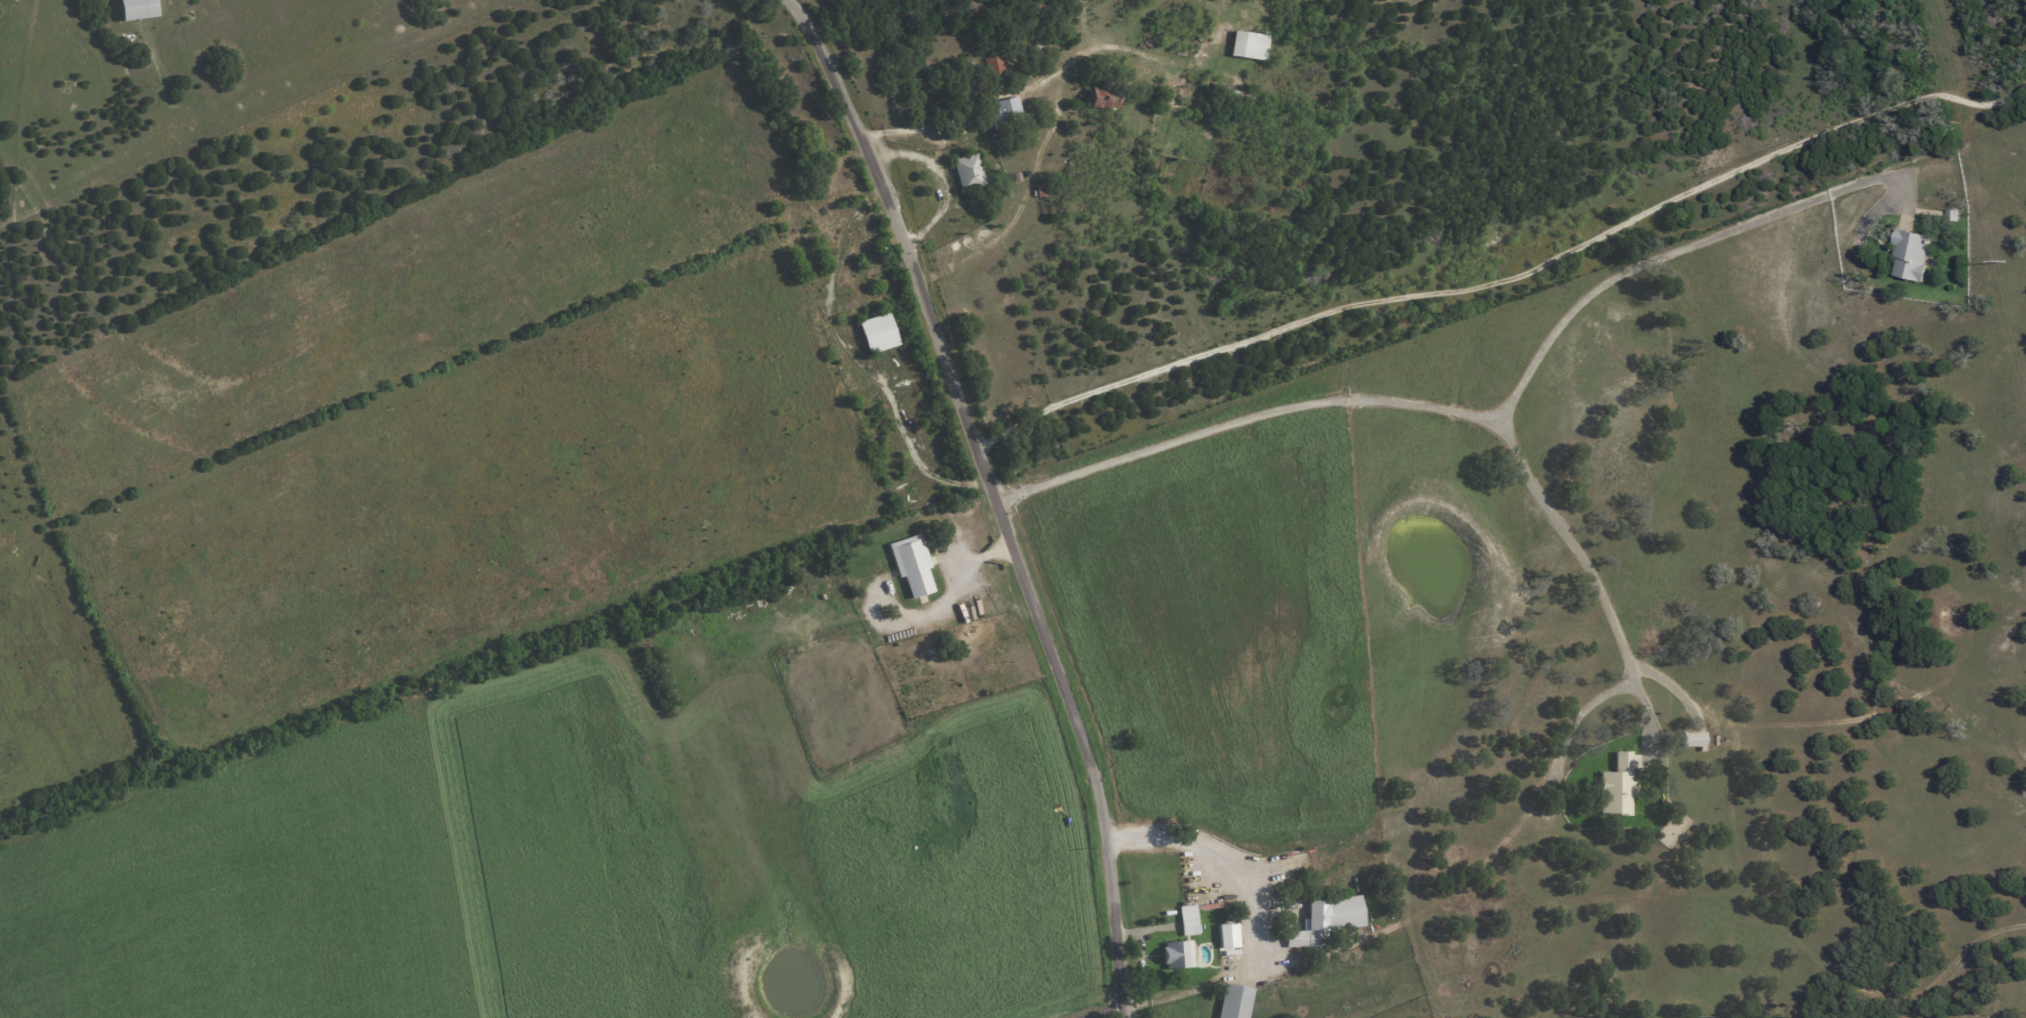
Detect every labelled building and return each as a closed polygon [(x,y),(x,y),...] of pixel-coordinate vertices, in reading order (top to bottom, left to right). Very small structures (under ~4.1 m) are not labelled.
[(121,20),(156,18),(155,0),(119,0),(121,20)] [(1229,57),(1265,60),(1267,35),(1231,32),(1229,57)] [(985,57),(986,77),(1004,77),(1003,56),(985,57)] [(1115,109),(1116,89),(1089,88),(1088,108),(1115,109)] [(993,102),(995,111),(989,112),(992,127),(1021,120),(1016,97),(993,102)] [(952,158),(957,191),(982,187),(977,155),(952,158)] [(1922,282),(1932,236),(1896,229),(1894,243),(1898,244),(1892,276),(1922,282)] [(857,322),(867,355),(897,345),(887,313),(857,322)] [(887,544),(897,578),(902,576),(909,599),(932,592),(926,569),(929,567),(920,534),(887,544)] [(1705,748),(1704,732),(1679,733),(1680,748),(1705,748)] [(1599,772),(1598,814),(1631,815),(1632,795),(1635,795),(1636,782),(1631,782),(1632,752),(1615,752),(1614,773),(1599,772)] [(1360,929),(1359,899),(1306,900),(1306,920),(1301,920),(1302,932),(1285,932),(1285,949),(1322,948),(1322,929),(1360,929)] [(1180,936),(1196,935),(1195,905),(1179,906),(1180,936)] [(1237,947),(1236,924),(1218,925),(1218,948),(1237,947)] [(1163,969),(1192,968),(1191,941),(1162,942),(1163,969)] [(1224,983),(1217,1017),(1246,1017),(1252,989),(1224,983)]
